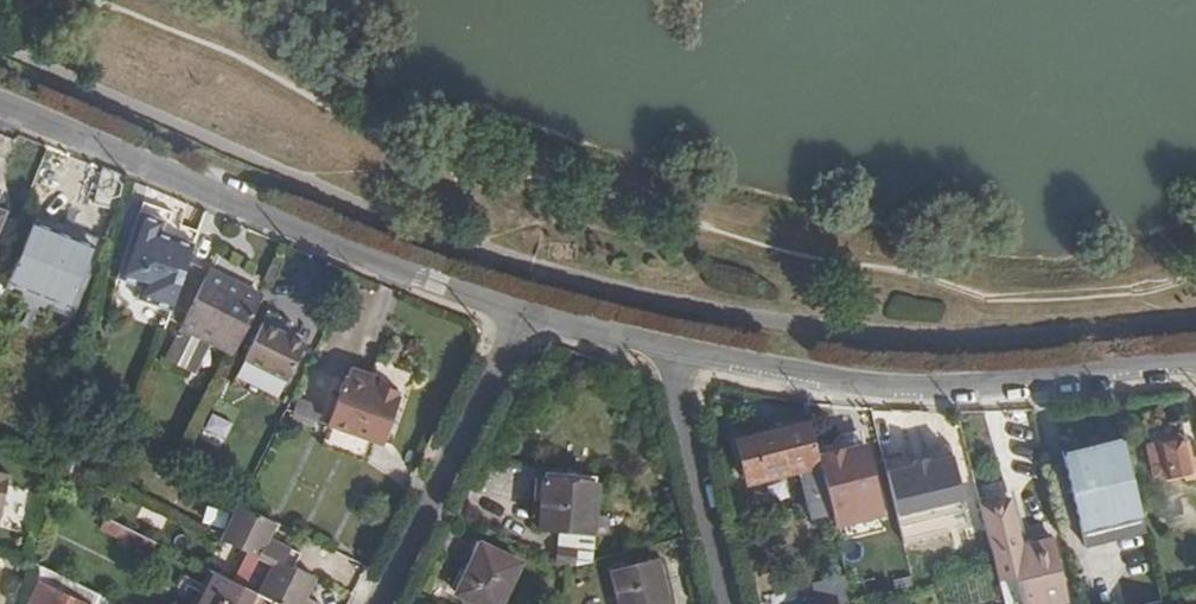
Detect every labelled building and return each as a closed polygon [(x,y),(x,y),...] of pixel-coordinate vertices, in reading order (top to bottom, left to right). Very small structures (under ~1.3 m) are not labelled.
[(128,209),(135,176),(110,166),(101,203),(128,209)] [(175,312),(192,261),(198,246),(167,232),(171,222),(174,213),(149,204),(124,269),(144,275),(141,287),(145,288),(141,300),(175,312)] [(9,214),(0,210),(0,235),(9,214)] [(198,246),(203,232),(171,222),(167,232),(198,246)] [(75,305),(100,248),(43,223),(17,280),(75,305)] [(237,355),(264,299),(192,261),(175,312),(171,323),(185,329),(213,342),(237,355)] [(144,275),(124,269),(121,280),(141,287),(144,275)] [(263,323),(291,335),(296,323),(270,310),(263,323)] [(306,344),(291,335),(263,323),(246,360),(289,382),(306,344)] [(196,374),(213,342),(185,329),(169,360),(196,374)] [(349,369),(319,452),(365,467),(374,444),(390,449),(415,379),(374,364),(370,376),(349,369)] [(324,424),(328,409),(304,400),(297,421),(320,428),(321,424),(324,424)] [(824,526),(798,421),(773,425),(771,418),(736,427),(750,486),(791,476),(793,481),(804,479),(815,527),(824,526)] [(822,458),(814,418),(798,421),(824,526),(838,523),(830,490),(822,458)] [(1088,546),(1149,532),(1126,436),(1065,451),(1088,546)] [(1185,476),(1188,484),(1195,482),(1195,468),(1188,437),(1151,446),(1161,482),(1185,476)] [(868,449),(873,468),(889,464),(889,463),(883,440),(867,444),(868,449)] [(955,447),(889,463),(889,464),(891,475),(909,547),(940,539),(939,534),(974,525),(955,447)] [(868,449),(822,458),(830,490),(848,486),(852,501),(880,494),(873,468),(868,449)] [(14,473),(0,470),(0,527),(14,473)] [(211,472),(205,483),(220,490),(226,479),(211,472)] [(560,526),(567,562),(597,556),(603,482),(551,476),(546,526),(560,526)] [(1073,601),(1058,540),(1026,547),(1014,500),(981,507),(1006,603),(1061,603),(1073,601)] [(276,603),(314,603),(301,598),(312,576),(292,567),(300,552),(266,535),(273,521),(238,503),(221,538),(247,551),(271,565),(256,594),(270,601),(276,603)] [(160,528),(132,514),(125,526),(153,539),(160,528)] [(144,555),(150,542),(124,529),(117,541),(144,555)] [(490,603),(507,603),(528,560),(487,541),(462,590),(490,603)] [(230,582),(256,594),(271,565),(247,551),(230,582)] [(624,603),(671,603),(658,556),(615,568),(624,603)] [(270,601),(256,594),(230,582),(214,574),(200,603),(268,603),(270,601)] [(93,600),(35,580),(27,603),(92,603),(93,600)]
